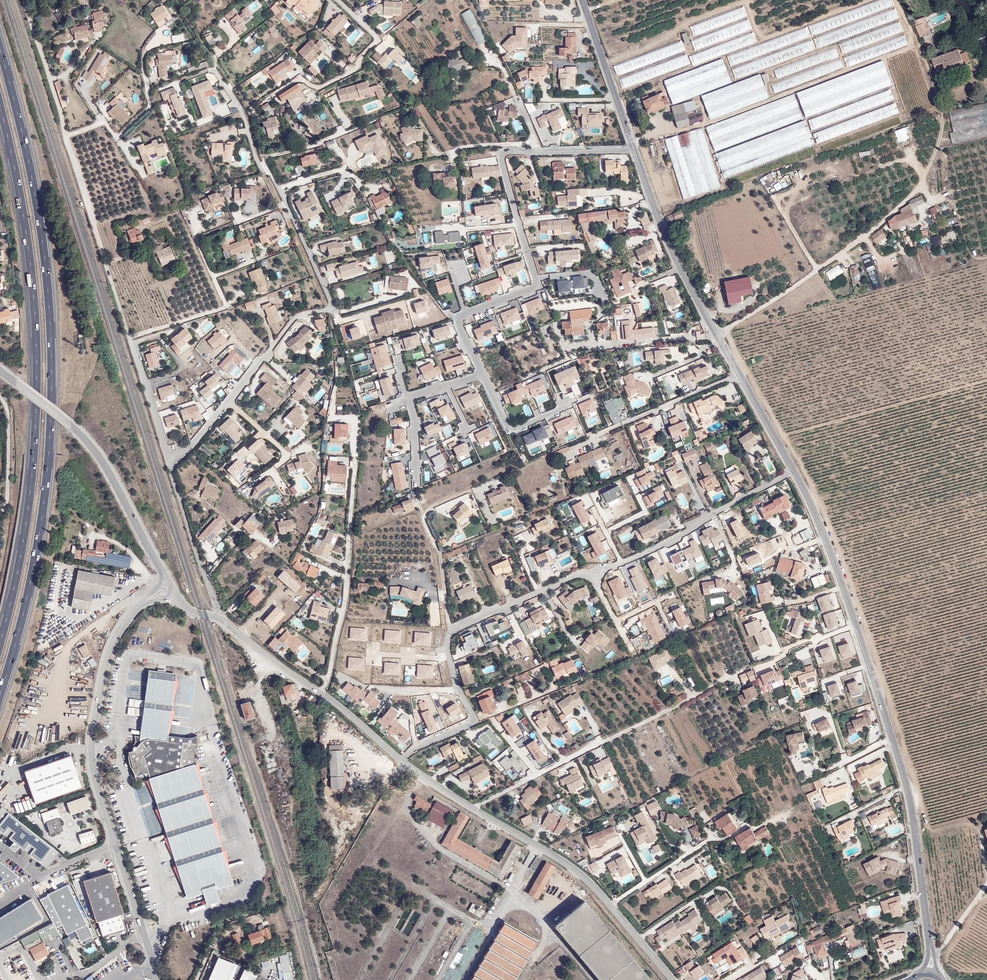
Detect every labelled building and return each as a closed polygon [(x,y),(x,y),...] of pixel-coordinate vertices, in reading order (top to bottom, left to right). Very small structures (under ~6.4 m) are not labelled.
[(90,1),(89,0),(76,0),(83,11),(90,6),(88,3),(90,1)] [(307,5),(302,0),(301,2),(296,0),(288,0),(286,2),(290,6),(292,4),(296,4),(301,9),(302,8),(309,15),(316,8),(314,6),(318,2),(316,0),(308,0),(309,0),(311,2),(307,5)] [(891,0),(881,0),(809,27),(812,35),(892,5),(891,0)] [(392,15),(392,13),(400,14),(401,2),(384,1),(384,5),(378,4),(369,10),(372,14),(377,10),(383,11),(383,15),(392,15)] [(253,11),(262,8),(259,2),(251,5),(253,11)] [(159,8),(150,14),(156,23),(168,15),(162,5),(158,7),(159,8)] [(276,16),(282,12),(276,5),(271,9),(276,16)] [(242,11),(243,13),(244,12),(249,19),(253,16),(246,8),(242,11)] [(746,17),(743,8),(692,27),(695,35),(746,17)] [(898,18),(895,9),(814,39),(817,49),(898,18)] [(242,24),(249,19),(244,12),(243,13),(239,16),(234,10),(226,16),(231,22),(232,21),(234,24),(233,24),(232,25),(239,33),(245,28),(242,24)] [(101,11),(93,13),(94,14),(95,20),(93,21),(93,23),(93,25),(94,29),(102,27),(104,27),(104,26),(101,11)] [(486,41),(470,11),(461,16),(477,46),(486,41)] [(65,18),(63,13),(56,17),(59,22),(65,18)] [(332,35),(340,27),(347,21),(340,13),(325,27),(332,35)] [(158,26),(170,18),(168,15),(156,23),(158,26)] [(930,29),(925,18),(920,20),(922,24),(923,23),(926,31),(930,29)] [(417,28),(422,24),(417,19),(412,23),(417,28)] [(923,23),(922,24),(920,20),(914,23),(920,37),(927,34),(926,31),(923,23)] [(342,30),(349,23),(347,21),(340,27),(342,30)] [(750,29),(747,21),(694,41),(697,49),(750,29)] [(901,32),(898,23),(840,45),(843,53),(901,32)] [(89,37),(90,38),(93,37),(92,30),(88,30),(87,25),(77,27),(73,28),(74,33),(75,38),(89,35),(89,37)] [(353,45),(365,32),(359,26),(347,39),(353,45)] [(329,38),(332,35),(325,27),(321,30),(329,38)] [(517,46),(528,47),(528,28),(517,28),(517,36),(513,36),(503,45),(511,52),(517,46)] [(809,37),(806,28),(728,57),(731,66),(809,37)] [(681,34),(685,43),(690,42),(686,32),(681,34)] [(576,53),(576,33),(568,33),(568,37),(566,37),(565,48),(559,48),(559,55),(566,56),(566,53),(576,53)] [(756,42),(753,34),(690,58),(693,66),(756,42)] [(907,45),(903,36),(846,58),(850,66),(907,45)] [(299,52),(308,61),(320,50),(323,52),(327,48),(320,41),(316,45),(311,40),(299,52)] [(814,49),(811,41),(733,71),(736,79),(814,49)] [(684,51),(681,42),(615,67),(618,75),(684,51)] [(838,56),(835,48),(774,71),(777,79),(838,56)] [(377,52),(372,58),(377,62),(381,65),(383,64),(386,67),(392,61),(393,59),(397,63),(399,65),(404,59),(393,49),(388,55),(386,57),(384,55),(382,57),(377,52)] [(946,71),(964,64),(960,54),(959,49),(932,59),(934,66),(943,63),(946,71)] [(172,54),(173,64),(177,63),(175,50),(171,51),(171,50),(165,51),(165,55),(172,54)] [(970,61),(967,51),(960,54),(964,64),(970,61)] [(109,59),(101,53),(89,73),(85,79),(89,82),(96,72),(100,74),(104,67),(109,59)] [(308,61),(311,64),(319,55),(317,53),(308,61)] [(173,64),(172,54),(165,55),(158,56),(159,59),(159,62),(160,65),(158,66),(160,77),(167,76),(166,65),(173,64)] [(689,64),(686,55),(620,80),(623,89),(689,64)] [(457,56),(446,61),(449,68),(452,74),(463,68),(459,61),(457,56)] [(468,65),(464,58),(459,61),(463,68),(468,65)] [(269,72),(274,81),(275,81),(286,73),(289,71),(289,72),(294,69),(287,59),(269,72)] [(727,71),(722,59),(664,81),(668,92),(727,71)] [(842,68),(840,60),(772,86),(774,93),(842,68)] [(188,69),(190,73),(209,66),(207,61),(188,69)] [(796,93),(801,105),(887,73),(882,61),(796,93)] [(693,67),(692,65),(662,79),(663,78),(693,67)] [(311,66),(308,69),(315,76),(318,73),(311,66)] [(108,70),(104,67),(100,74),(104,77),(108,70)] [(537,71),(542,71),(542,75),(546,75),(546,67),(534,67),(534,71),(528,71),(527,69),(518,74),(522,82),(527,79),(533,79),(533,81),(539,81),(539,75),(537,75),(537,71)] [(577,73),(577,67),(565,67),(565,73),(559,74),(559,79),(560,79),(561,86),(571,86),(571,85),(575,84),(575,73),(577,73)] [(731,82),(727,71),(668,92),(673,104),(682,101),(731,82)] [(288,76),(286,73),(275,81),(276,83),(288,76)] [(805,117),(891,85),(887,73),(801,105),(805,117)] [(759,74),(701,96),(706,108),(764,86),(759,74)] [(203,93),(212,90),(209,81),(191,88),(203,118),(212,114),(203,93)] [(366,93),(371,92),(369,87),(368,82),(338,90),(341,100),(348,99),(348,100),(366,95),(366,93)] [(287,98),(295,93),(299,99),(304,96),(301,90),(307,87),(303,84),(298,83),(279,96),(282,102),(286,99),(287,98)] [(385,97),(378,84),(369,87),(371,92),(375,91),(380,100),(385,97)] [(768,98),(764,86),(706,108),(710,120),(768,98)] [(167,102),(170,101),(172,105),(173,108),(176,117),(185,114),(179,97),(177,98),(176,99),(174,94),(175,93),(173,87),(159,93),(162,101),(166,99),(167,102)] [(894,99),(890,90),(808,121),(812,130),(894,99)] [(642,98),(648,112),(651,111),(663,105),(668,103),(664,92),(649,99),(648,95),(642,98)] [(302,105),(307,102),(304,96),(299,99),(295,93),(287,98),(292,109),(301,104),(302,105)] [(793,94),(706,127),(711,140),(798,106),(793,94)] [(117,104),(120,102),(116,98),(110,104),(114,107),(110,111),(122,124),(130,117),(122,109),(117,104)] [(697,109),(694,100),(683,103),(686,112),(697,109)] [(126,106),(121,101),(120,102),(117,104),(122,109),(126,106)] [(505,105),(503,101),(492,105),(494,110),(498,108),(498,109),(496,120),(501,121),(502,119),(507,120),(507,117),(516,118),(517,111),(515,110),(516,107),(509,106),(508,111),(503,110),(503,106),(505,105)] [(526,105),(530,114),(537,111),(534,102),(526,105)] [(263,112),(270,107),(267,103),(260,108),(263,112)] [(678,128),(690,125),(686,112),(683,103),(671,107),(678,128)] [(899,113),(895,103),(816,133),(819,143),(899,113)] [(986,114),(986,103),(950,112),(953,122),(986,114)] [(715,151),(803,118),(798,106),(711,140),(715,151)] [(556,120),(564,116),(561,109),(546,115),(547,116),(542,118),(542,117),(537,119),(541,128),(546,127),(544,123),(549,120),(553,131),(560,129),(556,120)] [(602,113),(589,114),(588,109),(578,109),(578,116),(582,116),(582,124),(589,124),(589,125),(602,125),(602,113)] [(986,125),(986,114),(953,122),(955,132),(986,125)] [(263,126),(265,126),(267,135),(274,134),(273,130),(278,129),(275,116),(269,118),(270,120),(267,121),(262,122),(263,126)] [(803,121),(715,154),(720,166),(808,133),(803,121)] [(403,133),(401,134),(405,143),(410,140),(410,142),(414,140),(422,141),(423,130),(418,130),(414,130),(414,132),(412,132),(411,130),(408,125),(401,129),(403,133)] [(951,134),(953,143),(986,136),(986,126),(951,134)] [(708,191),(721,188),(702,128),(690,132),(708,191)] [(909,139),(905,128),(895,132),(899,142),(909,139)] [(690,132),(677,136),(696,195),(708,191),(690,132)] [(724,178),(812,145),(808,133),(720,166),(724,178)] [(373,149),(377,157),(382,155),(381,154),(386,152),(380,139),(375,141),(374,137),(369,139),(367,136),(358,141),(362,151),(372,146),(373,149)] [(677,136),(665,139),(673,167),(683,199),(696,195),(677,136)] [(147,153),(155,150),(156,153),(158,157),(167,153),(163,143),(158,145),(156,140),(152,142),(152,143),(144,146),(143,143),(137,146),(144,163),(147,162),(149,161),(148,156),(147,153)] [(362,153),(363,153),(373,149),(372,146),(362,151),(358,141),(356,142),(360,152),(361,153),(362,153)] [(224,160),(230,161),(231,149),(231,142),(227,142),(227,143),(227,144),(224,144),(224,143),(211,142),(211,155),(215,155),(215,153),(224,154),(224,160)] [(300,158),(302,166),(309,164),(317,163),(317,164),(322,163),(320,154),(315,155),(315,154),(304,156),(304,157),(300,158)] [(620,166),(620,163),(615,163),(613,163),(613,160),(605,160),(605,171),(613,171),(614,173),(620,173),(621,179),(628,179),(627,166),(620,166)] [(553,172),(553,178),(563,178),(563,174),(566,174),(566,179),(575,178),(575,168),(566,168),(566,170),(563,170),(563,168),(563,162),(554,162),(555,167),(558,167),(558,171),(553,172)] [(527,188),(529,196),(536,195),(534,187),(532,181),(530,178),(529,179),(525,175),(529,172),(521,164),(515,170),(518,173),(516,175),(524,184),(525,189),(527,188)] [(494,177),(501,177),(498,167),(492,168),(492,167),(487,167),(482,167),(482,166),(480,166),(480,167),(472,168),(473,178),(493,176),(494,177)] [(448,178),(444,178),(444,174),(433,175),(434,184),(444,183),(444,188),(455,187),(454,177),(448,178)] [(246,198),(252,198),(252,193),(252,189),(248,189),(235,188),(235,200),(246,200),(246,198)] [(344,208),(342,205),(352,200),(350,196),(353,194),(350,189),(330,200),(332,204),(330,205),(335,213),(344,208)] [(388,204),(386,201),(390,198),(385,189),(381,191),(382,194),(375,197),(374,194),(371,196),(377,209),(388,204)] [(567,207),(577,207),(576,196),(579,196),(579,190),(567,190),(568,196),(557,197),(558,206),(567,205),(567,207)] [(221,202),(225,200),(221,192),(217,194),(216,192),(208,195),(209,197),(201,200),(206,211),(213,208),(213,207),(212,204),(220,201),(221,202)] [(299,201),(295,204),(302,218),(310,215),(310,216),(316,213),(317,215),(322,213),(312,193),(307,195),(309,199),(311,203),(307,205),(306,203),(301,205),(299,201)] [(921,195),(909,202),(910,204),(912,209),(925,202),(921,195)] [(344,208),(353,204),(352,200),(342,205),(344,208)] [(944,215),(950,212),(945,202),(940,204),(944,215)] [(889,221),(892,230),(906,225),(916,222),(912,209),(910,204),(901,210),(902,214),(896,216),(889,221)] [(945,229),(935,207),(929,210),(938,232),(945,229)] [(617,212),(616,209),(615,209),(608,210),(608,218),(617,216),(618,227),(625,227),(625,211),(617,212)] [(617,216),(608,218),(608,210),(605,211),(606,221),(600,222),(600,219),(592,220),(592,223),(596,223),(601,224),(612,223),(611,220),(614,220),(615,229),(618,227),(617,216)] [(647,210),(638,214),(641,222),(650,218),(647,210)] [(578,214),(579,222),(592,220),(600,219),(600,222),(606,221),(605,211),(578,214)] [(667,216),(665,219),(666,222),(683,216),(682,211),(667,216)] [(540,227),(548,226),(548,231),(562,230),(562,229),(562,233),(571,232),(570,219),(540,222),(540,227)] [(276,239),(279,238),(279,237),(277,233),(275,228),(279,226),(276,220),(270,223),(271,225),(268,226),(266,227),(258,230),(260,234),(258,235),(262,243),(266,241),(265,239),(270,237),(271,241),(276,239)] [(586,224),(579,224),(584,235),(588,234),(586,224)] [(127,231),(130,239),(132,243),(142,239),(138,230),(137,231),(135,228),(127,231)] [(443,229),(433,229),(433,234),(434,240),(444,240),(444,236),(448,236),(448,239),(460,238),(459,229),(448,229),(448,231),(443,231),(443,229)] [(876,243),(887,236),(883,229),(872,236),(876,243)] [(513,232),(493,234),(494,245),(514,243),(513,232)] [(933,247),(940,245),(938,236),(931,237),(933,247)] [(244,250),(245,251),(252,249),(250,244),(249,240),(248,238),(228,245),(225,239),(220,241),(224,251),(229,249),(231,255),(244,250)] [(482,240),(469,242),(477,269),(490,266),(482,240)] [(648,259),(647,257),(655,253),(653,248),(656,247),(653,240),(650,241),(651,245),(635,251),(640,262),(648,259)] [(595,253),(590,241),(587,242),(592,255),(595,253)] [(334,243),(320,246),(321,251),(328,250),(329,256),(345,252),(344,249),(349,247),(347,242),(342,243),(335,245),(334,243)] [(158,256),(159,259),(162,267),(168,264),(167,263),(166,260),(174,257),(170,247),(164,249),(162,244),(152,248),(154,253),(156,252),(158,256)] [(573,245),(553,246),(553,248),(548,248),(548,253),(547,254),(548,262),(556,261),(556,258),(573,257),(574,260),(579,260),(578,246),(573,247),(573,245)] [(431,254),(419,256),(420,268),(433,267),(433,263),(440,262),(439,255),(431,256),(431,254)] [(874,289),(881,287),(868,255),(861,258),(874,289)] [(519,258),(496,264),(497,268),(491,270),(494,278),(500,276),(506,274),(507,278),(517,274),(516,271),(522,269),(519,258)] [(342,275),(351,272),(351,274),(360,271),(359,267),(357,260),(339,265),(339,266),(334,267),(336,272),(337,277),(342,276),(342,275)] [(843,273),(838,265),(825,273),(830,281),(843,273)] [(256,279),(259,287),(257,288),(257,289),(258,292),(266,289),(265,286),(267,285),(260,268),(249,273),(252,281),(254,280),(256,279)] [(618,298),(632,292),(627,282),(624,274),(622,274),(620,268),(612,271),(614,278),(610,280),(618,298)] [(633,280),(630,271),(624,274),(627,282),(633,280)] [(569,279),(558,280),(558,290),(570,289),(570,285),(574,285),(574,287),(589,286),(588,276),(583,276),(583,274),(573,275),(573,280),(569,280),(569,279)] [(408,290),(410,278),(392,276),(390,288),(408,290)] [(740,296),(752,293),(749,277),(725,282),(729,304),(741,302),(740,296)] [(447,278),(435,282),(439,294),(447,291),(449,293),(452,291),(447,278)] [(494,279),(473,286),(476,296),(497,289),(494,279)] [(671,306),(680,303),(674,288),(668,290),(666,285),(659,287),(661,293),(662,293),(665,300),(668,298),(671,306)] [(2,304),(19,298),(18,294),(0,300),(1,303),(2,304)] [(538,295),(521,302),(526,314),(544,308),(538,295)] [(252,301),(245,304),(247,309),(254,306),(252,301)] [(271,306),(269,302),(262,305),(263,309),(264,308),(271,324),(280,321),(274,305),(271,306)] [(516,304),(496,311),(502,328),(527,319),(523,309),(519,311),(516,304)] [(13,320),(13,319),(10,312),(9,308),(4,310),(4,311),(0,313),(0,324),(13,320)] [(381,315),(373,317),(377,330),(384,327),(385,330),(398,326),(397,323),(405,321),(401,308),(393,311),(381,315)] [(582,318),(592,316),(592,311),(591,308),(570,310),(571,320),(562,321),(562,328),(565,328),(565,337),(571,339),(584,338),(582,318)] [(20,317),(18,310),(10,312),(13,319),(20,317)] [(480,323),(472,326),(477,337),(483,335),(481,331),(486,330),(487,333),(492,331),(492,330),(496,328),(491,317),(479,321),(480,323)] [(203,321),(201,318),(187,322),(188,326),(203,321)] [(638,323),(637,318),(612,320),(612,328),(638,325),(638,323)] [(607,340),(606,322),(596,323),(598,336),(603,336),(603,341),(607,340)] [(445,324),(431,329),(434,338),(448,334),(445,324)] [(298,334),(292,340),(291,339),(285,345),(293,353),(297,349),(299,351),(304,345),(303,343),(309,337),(304,333),(308,329),(303,325),(297,332),(298,334)] [(179,348),(192,337),(184,328),(171,339),(174,343),(171,347),(177,354),(181,350),(179,348)] [(226,339),(219,331),(207,341),(214,349),(226,339)] [(415,337),(397,341),(399,347),(401,346),(403,350),(413,347),(412,345),(416,343),(415,337)] [(384,341),(369,345),(377,371),(384,369),(383,365),(391,363),(384,341)] [(151,352),(145,354),(149,368),(159,365),(155,351),(158,350),(157,346),(150,348),(151,352)] [(238,365),(243,359),(233,350),(219,366),(224,371),(234,361),(238,365)] [(646,359),(655,358),(655,360),(658,360),(658,365),(664,364),(663,355),(671,354),(670,350),(645,352),(646,359)] [(460,351),(442,357),(445,370),(465,364),(460,351)] [(588,354),(579,358),(582,363),(586,361),(586,360),(590,359),(588,354)] [(430,359),(418,364),(425,379),(442,372),(437,361),(432,364),(430,359)] [(699,368),(698,367),(678,375),(682,382),(693,378),(695,381),(703,378),(702,375),(708,373),(706,370),(708,369),(706,365),(699,368)] [(574,366),(554,375),(558,384),(565,382),(567,387),(575,383),(573,379),(579,376),(574,366)] [(393,367),(378,372),(384,392),(399,387),(393,367)] [(303,376),(299,380),(293,387),(297,391),(301,394),(303,391),(310,383),(310,382),(315,377),(307,369),(302,375),(303,376)] [(216,372),(213,375),(217,381),(221,378),(216,372)] [(637,392),(648,396),(651,389),(646,387),(647,385),(638,381),(636,382),(632,372),(624,376),(627,385),(625,387),(628,395),(637,392)] [(270,389),(276,382),(266,373),(261,378),(266,383),(257,393),(272,407),(280,398),(270,389)] [(210,389),(218,383),(217,381),(213,375),(205,382),(210,389)] [(541,377),(523,384),(526,392),(531,390),(533,395),(547,389),(541,377)] [(517,385),(504,391),(508,400),(513,398),(514,401),(522,396),(520,390),(524,389),(520,380),(516,382),(517,385)] [(202,389),(199,391),(205,399),(213,392),(210,389),(205,382),(199,386),(202,389)] [(306,393),(313,386),(310,383),(303,391),(306,393)] [(174,393),(172,385),(158,389),(161,400),(167,399),(166,396),(174,393)] [(470,390),(459,395),(465,407),(479,400),(475,392),(471,393),(470,390)] [(293,395),(298,400),(300,399),(302,396),(301,394),(297,391),(293,395)] [(591,395),(578,401),(584,414),(597,408),(591,395)] [(705,399),(702,401),(701,399),(689,404),(692,413),(697,411),(698,414),(706,411),(705,408),(714,403),(721,405),(723,397),(715,395),(705,399)] [(444,398),(437,401),(443,414),(447,412),(450,418),(456,415),(453,409),(452,410),(449,401),(446,402),(444,398)] [(196,405),(184,409),(188,419),(199,415),(196,405)] [(293,410),(286,417),(293,423),(298,428),(305,421),(300,416),(303,412),(298,407),(294,411),(293,410)] [(164,418),(167,428),(179,424),(176,414),(164,418)] [(576,424),(573,415),(554,422),(559,433),(573,427),(572,425),(576,424)] [(395,424),(404,421),(403,416),(389,420),(390,425),(395,424)] [(284,419),(290,426),(293,423),(286,417),(284,419)] [(238,431),(239,429),(228,419),(218,429),(223,433),(224,432),(236,443),(243,436),(238,431)] [(434,420),(425,423),(429,432),(441,428),(438,421),(435,423),(434,420)] [(488,423),(475,430),(480,442),(494,435),(488,423)] [(639,433),(645,448),(651,446),(648,439),(652,437),(651,435),(655,433),(653,427),(648,429),(645,423),(638,426),(640,432),(639,433)] [(344,439),(347,439),(347,424),(335,424),(334,443),(344,443),(344,439)] [(534,431),(524,435),(527,443),(542,437),(543,439),(554,434),(551,426),(544,429),(542,426),(533,429),(534,431)] [(702,439),(707,436),(703,428),(699,430),(702,439)] [(405,429),(394,429),(394,444),(406,443),(405,429)] [(753,444),(757,441),(751,431),(738,439),(746,450),(753,445),(753,444)] [(454,438),(448,441),(455,457),(469,450),(463,438),(455,441),(454,438)] [(265,449),(266,448),(262,444),(257,439),(248,448),(252,452),(253,452),(264,464),(272,457),(265,449)] [(281,445),(289,452),(291,451),(283,443),(281,445)] [(713,449),(710,443),(705,445),(708,452),(713,449)] [(435,446),(426,449),(430,459),(432,458),(436,466),(434,467),(436,472),(444,468),(442,463),(446,462),(440,449),(437,450),(435,446)] [(565,468),(569,478),(576,475),(584,472),(582,467),(589,464),(596,461),(606,457),(602,447),(577,457),(579,462),(565,468)] [(685,462),(698,456),(694,449),(682,454),(685,462)] [(234,461),(239,457),(234,452),(230,456),(234,461)] [(298,468),(303,467),(306,469),(309,473),(315,465),(310,461),(308,454),(300,456),(301,460),(299,461),(295,462),(288,464),(291,471),(298,468)] [(402,458),(390,460),(396,488),(408,486),(402,458)] [(328,461),(327,476),(331,476),(339,477),(338,481),(346,481),(347,466),(337,465),(337,461),(328,461)] [(671,470),(666,473),(672,485),(679,481),(680,483),(681,484),(688,480),(683,471),(676,474),(674,470),(679,468),(677,464),(670,468),(671,470)] [(703,488),(705,487),(706,489),(714,485),(718,483),(709,464),(701,469),(705,477),(699,480),(703,488)] [(247,476),(250,480),(258,473),(255,469),(247,476)] [(638,478),(634,480),(639,489),(651,483),(649,479),(656,476),(652,470),(646,473),(644,469),(635,473),(638,478)] [(731,483),(742,477),(737,469),(726,475),(731,483)] [(271,486),(275,484),(269,476),(266,478),(266,479),(255,487),(256,488),(255,489),(253,496),(258,498),(260,493),(270,485),(271,486)] [(220,490),(206,484),(208,479),(203,477),(199,487),(204,490),(201,495),(215,501),(220,490)] [(294,495),(300,491),(296,484),(290,488),(294,495)] [(624,495),(619,485),(600,494),(603,500),(600,502),(603,509),(608,506),(607,504),(624,495)] [(655,492),(644,497),(649,509),(655,506),(654,503),(661,500),(660,497),(664,495),(660,485),(653,489),(655,492)] [(493,492),(488,495),(491,502),(495,500),(496,503),(509,497),(505,486),(500,488),(500,490),(496,491),(493,492)] [(553,493),(550,486),(539,490),(542,498),(553,493)] [(414,498),(412,492),(408,494),(409,495),(410,498),(401,501),(402,503),(392,507),(395,512),(404,509),(404,508),(413,504),(411,499),(414,498)] [(784,508),(789,505),(784,495),(773,500),(774,502),(763,507),(764,510),(761,512),(764,517),(771,513),(771,515),(778,511),(778,510),(784,507),(784,508)] [(468,518),(474,513),(465,502),(454,511),(455,513),(453,515),(460,524),(467,517),(468,518)] [(581,502),(572,506),(581,526),(591,521),(581,502)] [(406,513),(415,509),(413,504),(404,508),(404,509),(406,513)] [(781,512),(784,520),(790,517),(787,509),(781,512)] [(250,533),(257,526),(261,521),(252,514),(245,522),(242,525),(250,533)] [(639,542),(671,525),(665,514),(634,531),(639,542)] [(238,527),(240,527),(242,525),(245,522),(241,518),(236,525),(238,527)] [(546,530),(551,528),(547,518),(534,524),(535,526),(531,528),(535,535),(538,533),(537,531),(545,528),(546,530)] [(736,541),(743,539),(734,518),(728,521),(736,541)] [(287,521),(278,523),(280,531),(287,529),(287,531),(291,530),(291,529),(295,528),(293,520),(287,522),(287,521)] [(261,521),(257,526),(262,530),(266,526),(261,521)] [(762,528),(760,523),(752,527),(754,532),(762,528)] [(266,534),(270,530),(266,526),(262,530),(266,534)] [(712,526),(702,531),(703,534),(698,537),(703,548),(712,544),(715,552),(722,549),(719,542),(723,540),(718,529),(714,531),(712,526)] [(334,545),(338,534),(329,530),(324,541),(322,540),(319,548),(317,547),(317,546),(313,544),(310,550),(326,557),(332,544),(334,545)] [(596,533),(587,537),(595,551),(590,553),(594,559),(606,553),(596,533)] [(584,535),(579,537),(584,549),(588,547),(584,535)] [(691,546),(683,550),(687,560),(694,557),(697,563),(704,560),(695,539),(689,542),(691,546)] [(256,554),(263,548),(256,540),(250,546),(249,545),(242,551),(249,560),(253,557),(254,558),(258,555),(256,554)] [(83,549),(83,550),(76,549),(74,557),(129,568),(132,557),(110,552),(112,543),(98,541),(96,550),(107,553),(106,557),(95,555),(95,554),(88,552),(88,550),(83,549)] [(743,555),(748,564),(750,564),(760,559),(758,559),(765,555),(765,548),(770,548),(770,554),(776,554),(776,546),(773,541),(764,546),(758,549),(758,557),(756,553),(756,547),(748,547),(743,549),(743,555)] [(445,559),(467,549),(465,545),(461,547),(443,555),(445,559)] [(669,561),(665,553),(670,551),(667,547),(660,551),(666,562),(669,561)] [(806,547),(799,550),(802,556),(808,553),(806,547)] [(554,562),(549,550),(546,552),(550,561),(546,562),(547,564),(548,565),(554,562)] [(302,558),(304,554),(297,551),(292,563),(294,564),(293,566),(299,571),(300,570),(301,569),(307,572),(307,573),(308,574),(313,577),(317,568),(311,565),(310,565),(303,561),(301,562),(298,559),(299,557),(302,558)] [(681,551),(670,556),(677,572),(689,566),(681,551)] [(546,562),(550,561),(546,552),(532,558),(536,567),(539,566),(540,567),(547,564),(546,562)] [(800,579),(805,564),(781,556),(776,569),(791,574),(790,576),(800,579)] [(657,557),(647,562),(655,578),(669,572),(665,563),(661,565),(657,557)] [(505,573),(512,569),(507,559),(492,566),(496,575),(504,571),(505,573)] [(636,566),(629,570),(632,577),(630,578),(638,593),(648,588),(641,573),(640,574),(636,566)] [(94,592),(112,595),(116,576),(78,569),(71,607),(90,610),(94,592)] [(260,583),(268,574),(263,570),(255,579),(260,583)] [(811,578),(815,588),(827,583),(823,574),(811,578)] [(619,576),(607,582),(614,595),(617,594),(619,599),(632,593),(629,586),(625,588),(619,576)] [(695,596),(708,589),(717,589),(717,592),(726,592),(726,581),(709,581),(709,583),(706,583),(705,582),(703,583),(703,582),(698,585),(699,586),(686,592),(692,603),(697,600),(695,596)] [(770,582),(755,585),(760,605),(775,602),(774,596),(770,597),(769,591),(772,591),(770,582)] [(461,601),(475,594),(471,585),(456,592),(461,601)] [(416,591),(403,587),(391,587),(391,595),(400,595),(414,600),(413,604),(420,607),(426,590),(417,586),(416,591)] [(251,588),(244,595),(247,597),(255,605),(261,598),(264,595),(256,587),(254,590),(251,588)] [(572,604),(579,599),(580,599),(579,596),(583,595),(583,598),(589,596),(587,588),(574,592),(571,595),(568,591),(559,597),(569,610),(574,606),(572,604)] [(829,594),(817,599),(822,613),(834,608),(829,594)] [(247,597),(244,600),(254,609),(263,599),(261,598),(255,605),(247,597)] [(330,608),(320,606),(321,602),(314,601),(310,617),(317,619),(326,621),(330,608)] [(430,602),(430,627),(441,626),(440,601),(430,602)] [(727,614),(735,609),(732,604),(724,608),(727,614)] [(671,612),(679,629),(688,625),(680,607),(671,612)] [(530,614),(532,617),(526,621),(520,624),(526,635),(532,632),(538,628),(536,626),(534,622),(543,618),(545,621),(550,618),(545,609),(539,612),(538,609),(530,614)] [(835,610),(823,615),(828,629),(840,625),(835,610)] [(798,612),(795,611),(793,611),(792,614),(797,615),(796,619),(791,632),(800,636),(802,631),(801,630),(806,615),(798,612)] [(655,612),(639,620),(642,626),(645,625),(654,644),(667,638),(655,612)] [(536,626),(545,622),(545,621),(543,618),(534,622),(536,626)] [(758,619),(744,625),(749,637),(754,635),(759,647),(773,641),(768,629),(763,631),(758,619)] [(497,620),(485,625),(490,636),(495,634),(492,625),(498,623),(497,620)] [(367,629),(350,628),(349,640),(366,641),(367,629)] [(276,651),(282,645),(285,649),(289,644),(296,650),(303,642),(293,634),(293,635),(287,630),(278,640),(275,637),(269,644),(276,651)] [(401,631),(385,630),(384,643),(401,644),(401,631)] [(581,646),(589,652),(593,646),(599,640),(603,643),(606,645),(610,640),(599,631),(594,636),(593,635),(590,633),(585,639),(586,640),(581,646)] [(431,633),(415,632),(414,645),(430,646),(431,633)] [(477,646),(471,632),(459,636),(465,651),(477,646)] [(523,641),(508,649),(511,655),(519,651),(523,658),(530,655),(523,641)] [(848,643),(838,646),(842,660),(853,656),(848,643)] [(830,646),(819,650),(824,664),(835,660),(830,646)] [(85,658),(91,653),(87,647),(80,651),(85,658)] [(667,648),(648,657),(654,670),(664,666),(663,664),(672,660),(667,648)] [(97,664),(93,657),(88,661),(92,668),(97,664)] [(365,658),(349,657),(348,669),(364,670),(365,658)] [(563,662),(559,664),(556,658),(550,661),(552,667),(556,677),(567,672),(568,673),(576,670),(571,659),(563,663),(563,662)] [(401,663),(384,662),(384,675),(400,676),(401,663)] [(464,685),(474,682),(469,663),(459,666),(464,685)] [(434,666),(417,665),(417,677),(433,678),(434,666)] [(761,678),(757,679),(760,688),(783,679),(779,670),(776,672),(775,669),(760,675),(761,678)] [(750,680),(755,678),(752,670),(740,675),(743,682),(749,678),(750,680)] [(816,670),(803,674),(802,670),(795,672),(797,677),(798,676),(802,689),(809,687),(808,683),(817,681),(816,675),(817,675),(816,670)] [(152,675),(149,695),(143,740),(145,744),(139,750),(140,751),(140,753),(140,754),(139,755),(138,755),(137,755),(136,754),(131,755),(131,756),(131,761),(131,765),(133,769),(139,783),(152,780),(160,807),(162,813),(188,896),(203,892),(208,906),(221,902),(217,887),(231,883),(225,862),(212,822),(204,796),(196,770),(195,766),(199,739),(197,741),(192,742),(190,742),(169,738),(177,679),(177,678),(152,675)] [(858,679),(845,684),(851,698),(861,694),(862,692),(865,691),(862,683),(859,684),(858,679)] [(347,682),(341,689),(364,710),(368,706),(373,710),(380,702),(369,692),(367,695),(355,685),(353,687),(347,682)] [(282,693),(283,695),(279,696),(282,704),(288,702),(288,700),(296,698),(297,699),(300,698),(298,690),(297,690),(295,683),(281,687),(282,693)] [(837,683),(827,686),(831,698),(841,695),(837,683)] [(742,690),(744,694),(738,696),(741,705),(751,702),(749,698),(757,695),(753,685),(742,690)] [(494,695),(492,689),(483,693),(483,694),(478,696),(484,713),(497,708),(495,702),(493,703),(491,697),(494,695)] [(246,719),(254,716),(246,690),(237,692),(246,719)] [(575,702),(576,704),(581,700),(575,692),(570,695),(569,694),(556,703),(562,712),(570,707),(570,706),(575,702)] [(434,732),(438,730),(425,701),(419,704),(422,712),(421,713),(431,734),(434,732)] [(455,703),(446,709),(451,717),(461,712),(455,703)] [(391,706),(377,722),(385,728),(387,727),(404,742),(412,734),(393,718),(398,713),(391,706)] [(564,715),(572,710),(570,707),(562,712),(564,715)] [(865,717),(860,718),(853,720),(854,723),(848,725),(850,733),(856,731),(855,728),(867,725),(867,726),(873,724),(869,711),(863,712),(864,713),(865,717)] [(539,728),(545,723),(547,726),(552,734),(559,729),(549,715),(547,717),(544,714),(542,715),(541,713),(532,719),(539,728)] [(511,717),(502,724),(512,738),(522,731),(511,717)] [(586,718),(579,722),(584,731),(591,727),(586,718)] [(828,719),(817,724),(816,723),(812,724),(816,731),(819,730),(820,732),(831,726),(828,719)] [(479,738),(475,740),(481,746),(484,743),(485,745),(490,740),(497,748),(503,743),(489,727),(478,737),(479,738)] [(568,731),(563,734),(567,741),(572,738),(568,731)] [(797,743),(804,741),(802,732),(786,736),(790,752),(799,750),(797,743)] [(535,740),(526,745),(538,763),(546,758),(535,740)] [(453,760),(456,758),(463,754),(457,742),(451,745),(449,743),(439,748),(444,756),(450,753),(453,760)] [(331,788),(345,787),(344,772),(342,750),(329,751),(331,788)] [(507,756),(500,762),(506,770),(512,766),(518,773),(524,768),(516,759),(519,756),(514,750),(510,753),(512,756),(509,759),(507,756)] [(468,757),(466,753),(463,754),(456,758),(458,762),(468,757)] [(474,763),(483,759),(481,754),(472,759),(474,763)] [(36,803),(43,801),(83,787),(72,755),(25,771),(31,789),(36,803)] [(598,774),(606,770),(613,766),(609,757),(601,761),(597,763),(590,768),(594,776),(598,774)] [(875,770),(884,765),(882,759),(869,765),(869,764),(863,767),(862,766),(858,768),(864,779),(868,776),(867,775),(875,771),(875,770)] [(488,774),(490,773),(484,762),(458,776),(462,782),(471,777),(474,784),(489,775),(488,774)] [(457,763),(449,768),(451,772),(459,767),(457,763)] [(576,788),(574,785),(583,781),(575,767),(569,770),(571,774),(560,780),(562,785),(566,783),(571,793),(577,790),(576,788)] [(817,789),(823,787),(820,779),(814,782),(817,789)] [(828,788),(828,787),(823,789),(827,801),(832,799),(831,798),(844,793),(844,792),(850,790),(847,783),(834,788),(833,786),(828,788)] [(532,807),(529,804),(542,794),(537,787),(534,790),(532,787),(521,796),(522,798),(519,801),(527,811),(532,807)] [(818,793),(817,790),(805,795),(808,799),(814,796),(814,795),(818,793)] [(86,795),(66,801),(70,814),(90,808),(86,795)] [(414,805),(426,812),(431,803),(416,795),(414,799),(417,801),(414,805)] [(433,807),(449,816),(453,810),(437,800),(433,807)] [(660,809),(656,800),(646,805),(650,814),(660,809)] [(887,816),(895,813),(891,806),(872,815),(871,814),(868,816),(875,829),(890,822),(887,816)] [(1,807),(0,809),(0,832),(3,835),(8,828),(14,833),(9,839),(24,851),(29,844),(35,849),(30,855),(33,857),(47,869),(59,853),(1,807)] [(58,807),(51,809),(42,813),(45,822),(47,822),(52,834),(64,830),(60,818),(60,817),(62,817),(58,807)] [(426,819),(442,829),(448,818),(432,809),(426,819)] [(638,820),(640,819),(645,816),(641,809),(634,813),(638,820)] [(668,812),(668,811),(661,810),(661,814),(662,814),(662,818),(667,819),(667,820),(673,821),(680,826),(682,824),(683,827),(686,826),(685,823),(688,822),(685,815),(681,817),(676,813),(668,812)] [(459,839),(471,817),(461,811),(442,843),(503,878),(521,846),(511,840),(499,862),(459,839)] [(562,815),(561,818),(549,811),(543,822),(550,826),(549,829),(557,834),(561,827),(564,829),(569,819),(562,815)] [(738,823),(730,812),(728,813),(736,825),(738,823)] [(728,813),(716,822),(717,823),(720,828),(723,826),(729,835),(739,829),(736,825),(728,813)] [(524,826),(533,822),(529,814),(520,819),(524,826)] [(645,816),(640,819),(643,824),(648,821),(645,816)] [(852,828),(851,826),(854,824),(852,819),(834,829),(839,839),(842,837),(844,840),(850,836),(849,834),(854,831),(852,828)] [(648,821),(643,824),(634,829),(640,839),(645,836),(648,842),(657,837),(648,821)] [(713,826),(712,826),(708,828),(711,834),(718,829),(723,838),(729,835),(723,826),(720,828),(717,823),(713,826)] [(694,838),(701,834),(697,825),(689,829),(694,838)] [(598,844),(598,845),(606,842),(606,840),(617,836),(613,826),(602,830),(586,837),(589,845),(597,842),(598,844)] [(770,833),(766,827),(755,833),(758,839),(758,840),(770,833)] [(751,828),(736,837),(743,847),(758,839),(755,833),(751,828)] [(93,829),(78,833),(81,844),(96,840),(93,829)] [(631,831),(636,841),(640,839),(634,829),(631,831)] [(759,841),(758,840),(758,839),(743,847),(744,850),(759,841)] [(656,853),(662,850),(659,844),(653,847),(656,853)] [(622,855),(607,864),(611,871),(619,866),(624,875),(631,871),(622,855)] [(887,863),(889,864),(887,870),(896,873),(900,862),(886,857),(882,859),(880,855),(866,862),(871,872),(878,869),(877,868),(881,866),(887,863)] [(528,893),(537,898),(556,866),(547,861),(528,893)] [(588,865),(592,873),(599,870),(595,862),(588,865)] [(0,863),(0,884),(19,878),(0,863)] [(872,873),(882,868),(887,870),(889,864),(887,863),(881,866),(877,868),(878,869),(871,872),(872,873)] [(696,877),(695,875),(700,871),(696,865),(688,870),(687,869),(681,873),(680,872),(676,875),(680,881),(681,880),(684,885),(696,877)] [(618,871),(621,877),(624,875),(619,866),(611,871),(613,874),(618,871)] [(83,879),(96,921),(98,920),(120,913),(124,912),(110,870),(83,879)] [(650,893),(653,891),(656,896),(656,897),(663,893),(664,894),(669,890),(668,888),(671,886),(667,879),(658,885),(657,883),(644,892),(647,895),(650,893)] [(67,883),(46,893),(66,934),(67,933),(70,939),(77,935),(79,940),(92,934),(67,883)] [(705,901),(713,913),(724,906),(722,904),(731,898),(725,889),(716,895),(715,893),(705,899),(706,900),(705,901)] [(888,899),(881,901),(884,912),(890,910),(892,917),(900,915),(899,907),(897,901),(900,900),(901,900),(900,896),(888,899)] [(0,918),(0,945),(42,919),(31,900),(0,918)] [(584,901),(555,925),(601,979),(651,979),(584,901)] [(480,917),(484,910),(473,903),(468,910),(480,917)] [(670,935),(679,929),(680,932),(682,934),(703,920),(695,909),(688,913),(689,915),(680,921),(679,919),(674,923),(672,920),(657,930),(663,940),(670,935)] [(103,935),(125,928),(120,913),(98,920),(103,935)] [(744,918),(748,924),(754,920),(749,914),(744,918)] [(779,928),(780,931),(789,926),(787,921),(790,919),(788,914),(775,921),(772,916),(764,920),(767,925),(760,929),(766,939),(770,937),(768,934),(779,928)] [(470,979),(515,979),(537,941),(504,922),(470,979)] [(846,934),(848,939),(851,944),(860,940),(854,924),(821,938),(810,943),(811,944),(807,946),(808,948),(812,946),(811,945),(813,945),(818,956),(826,952),(827,952),(824,944),(846,934)] [(260,930),(259,927),(247,932),(253,947),(265,942),(261,933),(264,931),(267,938),(272,936),(268,926),(260,930)] [(771,939),(791,928),(789,926),(780,931),(779,928),(768,934),(770,937),(771,939)] [(812,936),(823,932),(820,927),(810,931),(812,936)] [(30,948),(43,941),(37,930),(20,939),(26,950),(30,948)] [(245,949),(238,933),(233,935),(237,947),(234,948),(236,953),(245,949)] [(693,937),(696,942),(704,938),(701,933),(693,937)] [(884,947),(885,949),(896,944),(895,943),(905,942),(904,933),(896,933),(896,935),(893,936),(892,934),(877,940),(880,949),(884,947)] [(755,947),(761,943),(756,935),(750,938),(755,947)] [(49,953),(43,941),(30,948),(37,962),(47,957),(46,955),(49,953)] [(731,942),(713,954),(717,961),(721,958),(722,960),(729,955),(730,957),(734,963),(734,964),(748,955),(741,946),(737,949),(731,942)] [(798,959),(803,956),(798,946),(780,957),(785,964),(797,957),(798,959)] [(850,951),(853,959),(867,954),(865,946),(850,951)] [(699,956),(704,953),(701,947),(696,950),(699,956)] [(281,979),(290,979),(286,955),(278,956),(279,963),(278,963),(281,979)] [(218,956),(208,979),(230,979),(238,963),(218,956)] [(689,973),(696,968),(691,961),(684,966),(689,973)] [(245,967),(238,979),(255,979),(258,973),(245,967)] [(743,979),(748,979),(749,979),(750,979),(764,979),(768,978),(761,967),(742,979),(743,979)] [(806,977),(802,969),(792,974),(794,979),(792,979),(801,979),(806,977)]
